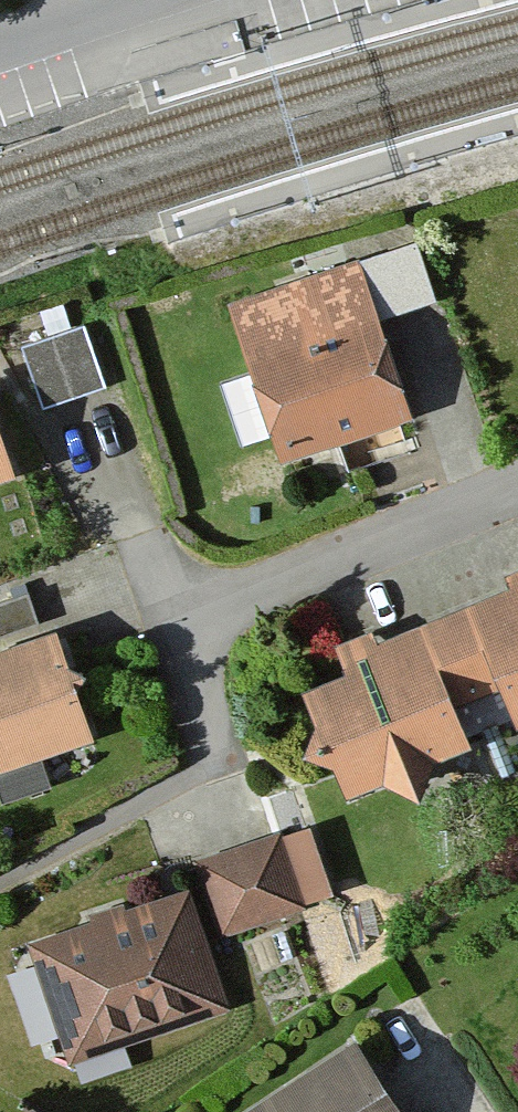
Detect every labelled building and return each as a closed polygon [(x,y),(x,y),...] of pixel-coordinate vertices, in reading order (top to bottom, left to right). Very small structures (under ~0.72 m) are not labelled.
[(416,421),(359,269),(225,318),(281,471),(416,421)] [(104,393),(85,337),(20,359),(39,415),(104,393)] [(0,424),(0,490),(19,483),(0,424)] [(506,581),(511,595),(376,648),(371,636),(335,651),(347,679),(305,696),(320,734),(311,759),(336,774),(347,802),(387,787),(421,802),(434,768),(476,752),(460,710),(499,695),(514,733),(517,731),(517,576),(506,581)] [(30,631),(21,605),(0,612),(0,642),(30,631)] [(62,639),(0,658),(0,780),(97,751),(62,639)] [(329,899),(308,839),(282,848),(279,840),(190,871),(217,948),(304,918),(301,909),(329,899)] [(227,1020),(188,901),(30,953),(69,1072),(227,1020)] [(357,1045),(246,1111),(398,1111),(357,1045)]
